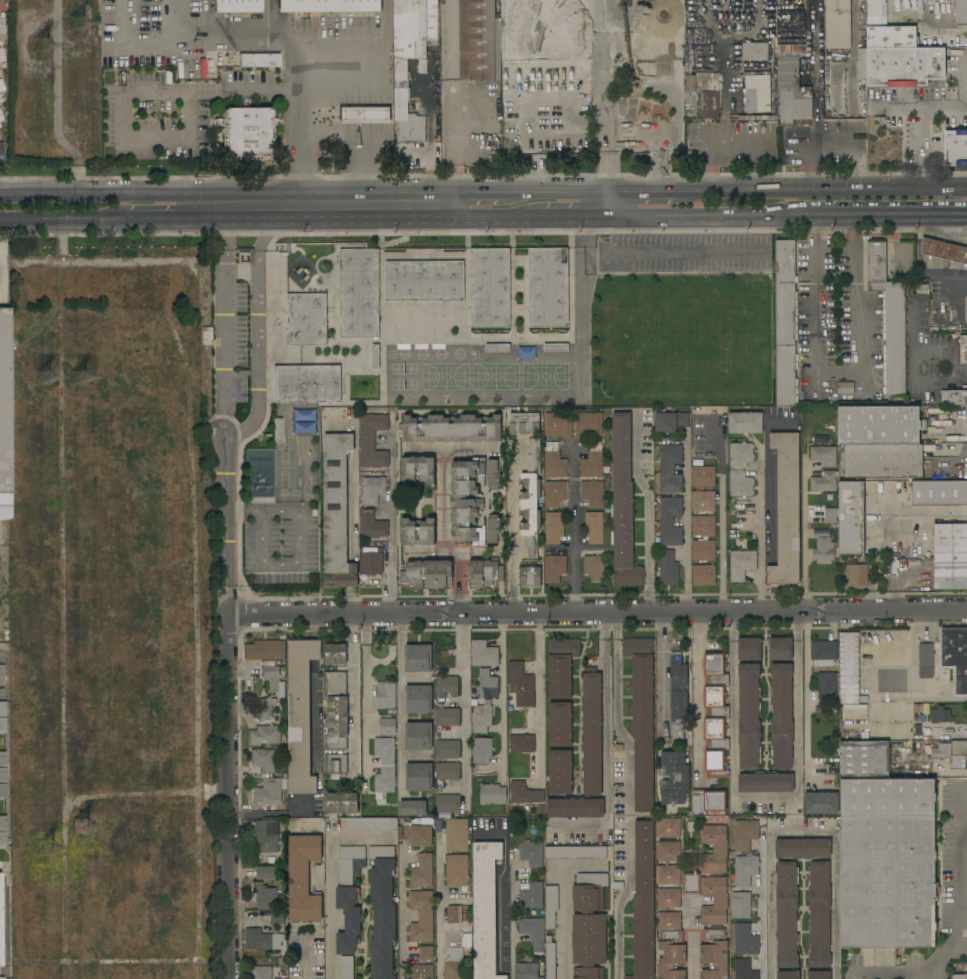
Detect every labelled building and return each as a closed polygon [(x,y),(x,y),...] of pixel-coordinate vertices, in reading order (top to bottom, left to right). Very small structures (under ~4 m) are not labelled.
[(213,12),(213,0),(259,0),(259,12),(213,12)] [(276,12),(276,0),(381,0),(381,11),(276,12)] [(394,59),(394,0),(438,0),(438,45),(426,45),(426,59),(394,59)] [(460,80),(459,0),(495,0),(495,18),(499,18),(500,81),(469,81),(469,80),(460,80)] [(825,48),(825,0),(850,0),(850,48),(825,48)] [(866,48),(866,0),(881,0),(881,26),(916,26),(916,47),(866,48)] [(955,25),(954,0),(957,0),(966,0),(966,25),(955,25)] [(686,44),(685,26),(686,26),(686,21),(704,20),(704,25),(710,25),(710,43),(686,44)] [(768,60),(742,60),(742,43),(768,43),(768,60)] [(709,46),(709,71),(691,71),(691,46),(709,46)] [(866,48),(916,47),(944,47),(945,78),(927,78),(927,85),(867,86),(866,48)] [(279,67),(239,67),(238,53),(279,53),(279,67)] [(798,56),(799,87),(812,87),(812,119),(793,119),(793,125),(780,125),(780,119),(777,119),(777,115),(777,99),(777,56),(798,56)] [(721,90),(721,110),(719,110),(719,119),(685,119),(685,75),(695,75),(695,73),(722,73),(721,90)] [(744,75),(769,74),(771,112),(745,113),(744,75)] [(394,81),(408,81),(408,87),(409,87),(410,102),(407,102),(407,114),(416,114),(416,116),(425,116),(426,143),(397,143),(397,121),(394,121),(394,81)] [(390,122),(337,123),(337,107),(390,107),(390,122)] [(267,109),(269,109),(269,119),(266,119),(266,125),(269,125),(269,129),(267,129),(267,156),(223,156),(223,128),(222,128),(222,125),(223,125),(223,119),(221,119),(221,109),(224,109),(224,108),(267,108),(267,109)] [(617,125),(646,125),(646,143),(640,143),(640,146),(617,144),(617,125)] [(944,131),(966,130),(966,166),(945,166),(944,131)] [(922,237),(966,248),(966,265),(947,260),(948,268),(942,268),(942,258),(921,253),(922,237)] [(776,406),(775,238),(794,238),(795,406),(776,406)] [(886,396),(885,291),(867,291),(867,242),(886,242),(886,282),(905,282),(905,396),(886,396)] [(470,248),(509,248),(509,327),(470,328),(470,248)] [(568,327),(529,327),(529,248),(567,248),(568,327)] [(378,338),(339,338),(339,249),(378,249),(378,338)] [(464,301),(386,301),(385,262),(464,261),(464,301)] [(915,284),(928,284),(928,294),(915,294),(915,284)] [(287,345),(287,294),(326,294),(326,345),(287,345)] [(9,518),(0,520),(0,308),(7,308),(9,518)] [(960,335),(966,335),(966,365),(966,364),(963,364),(964,365),(960,365),(960,363),(960,362),(959,362),(958,339),(960,339),(960,335)] [(485,344),(510,344),(510,352),(485,352),(485,344)] [(340,402),(274,403),(273,366),(340,365),(340,402)] [(837,382),(853,382),(854,393),(837,394),(837,382)] [(940,390),(966,390),(966,405),(940,405),(940,390)] [(838,444),(838,407),(919,406),(919,420),(926,420),(926,430),(919,430),(919,444),(844,444),(838,444)] [(762,433),(728,433),(728,412),(762,413),(762,433)] [(540,431),(537,431),(537,434),(532,434),(532,431),(525,431),(525,434),(519,435),(519,431),(516,431),(516,433),(515,433),(515,434),(510,434),(509,414),(539,413),(540,431)] [(543,413),(571,413),(571,439),(561,439),(561,436),(544,436),(543,413)] [(630,413),(630,482),(632,482),(633,567),(637,567),(637,566),(641,566),(641,567),(643,567),(644,574),(645,574),(645,578),(644,578),(644,586),(612,586),(612,568),(613,568),(613,483),(612,483),(611,413),(630,413)] [(688,413),(688,427),(676,427),(676,433),(654,433),(654,413),(688,413)] [(482,441),(482,442),(470,442),(470,441),(460,441),(460,443),(455,443),(455,442),(450,442),(450,443),(445,443),(445,442),(435,442),(435,443),(423,443),(423,442),(418,442),(418,443),(413,443),(413,441),(403,441),(403,430),(397,430),(397,424),(403,424),(403,415),(411,415),(411,418),(428,418),(428,415),(444,415),(444,418),(460,418),(460,415),(476,415),(476,418),(492,418),(492,414),(501,414),(501,441),(482,441)] [(388,415),(388,430),(374,430),(374,451),(389,451),(389,467),(360,467),(360,415),(388,415)] [(281,418),(281,443),(273,443),(274,418),(281,418)] [(766,584),(766,566),(777,566),(777,448),(769,448),(769,433),(799,433),(799,584),(766,584)] [(353,434),(354,451),(349,451),(349,453),(346,453),(347,564),(358,564),(358,587),(344,587),(344,586),(340,586),(340,589),(323,589),(323,572),(324,572),(323,434),(353,434)] [(540,473),(537,473),(537,479),(540,479),(540,498),(537,498),(537,510),(540,510),(540,529),(537,529),(537,559),(527,559),(527,547),(525,547),(525,535),(521,535),(521,531),(518,531),(518,523),(527,523),(527,517),(518,517),(518,510),(520,510),(520,500),(518,500),(518,492),(527,492),(527,486),(518,486),(518,479),(520,479),(520,473),(527,473),(527,455),(529,455),(529,438),(539,438),(540,473)] [(544,452),(545,452),(545,442),(557,442),(557,452),(558,452),(558,459),(566,459),(566,477),(544,477),(544,452)] [(580,477),(579,459),(587,459),(587,452),(588,452),(588,442),(600,442),(601,451),(602,451),(602,477),(580,477)] [(742,443),(742,442),(745,442),(745,443),(752,443),(752,445),(753,445),(753,449),(752,449),(752,454),(753,454),(753,460),(752,460),(752,462),(743,462),(743,469),(729,470),(729,443),(742,443)] [(922,444),(922,478),(844,478),(844,444),(919,444),(922,444)] [(659,445),(682,445),(682,464),(673,464),(673,474),(682,474),(682,493),(659,493),(659,445)] [(819,447),(819,446),(822,446),(822,447),(835,447),(836,467),(822,467),(822,460),(810,461),(810,447),(819,447)] [(434,485),(426,484),(426,481),(415,481),(415,486),(401,486),(401,458),(410,458),(410,456),(415,456),(415,457),(419,457),(419,456),(424,456),(424,458),(434,458),(434,485)] [(487,460),(498,460),(498,470),(498,473),(500,473),(500,485),(498,485),(498,488),(490,488),(490,485),(487,485),(487,460)] [(452,532),(450,532),(450,528),(451,528),(451,522),(450,522),(450,511),(451,511),(451,509),(450,509),(450,494),(451,494),(451,492),(450,492),(450,481),(451,481),(451,475),(450,475),(450,471),(451,471),(451,462),(478,461),(478,470),(475,470),(475,487),(480,487),(480,494),(465,495),(465,499),(483,499),(483,509),(480,509),(480,516),(475,517),(475,522),(476,522),(476,528),(475,528),(475,533),(477,533),(477,541),(452,542),(452,532)] [(691,466),(715,466),(714,487),(691,487),(691,466)] [(729,470),(744,470),(744,477),(752,477),(752,496),(729,496),(729,470)] [(810,477),(822,477),(822,471),(836,471),(836,491),(822,491),(822,492),(819,492),(819,491),(810,491),(810,477)] [(362,478),(380,478),(380,477),(384,477),(384,478),(386,478),(386,495),(377,495),(377,506),(362,506),(362,478)] [(603,507),(588,508),(588,500),(580,500),(580,481),(603,481),(603,507)] [(839,554),(838,481),(863,481),(863,554),(839,554)] [(907,481),(966,481),(966,505),(912,505),(912,486),(907,486),(907,481)] [(567,482),(567,500),(560,501),(560,508),(544,508),(544,482),(567,482)] [(691,512),(691,491),(715,491),(715,512),(691,512)] [(659,497),(682,497),(682,516),(673,516),(674,527),(682,527),(682,545),(660,545),(659,497)] [(825,523),(825,508),(837,508),(837,523),(825,523)] [(360,537),(360,510),(374,510),(374,521),(388,521),(388,537),(360,537)] [(562,512),(562,537),(559,537),(559,544),(545,544),(545,512),(562,512)] [(588,544),(588,537),(584,537),(584,512),(602,512),(602,544),(588,544)] [(490,517),(490,515),(498,515),(498,519),(500,519),(500,525),(501,525),(501,529),(500,529),(500,530),(499,530),(499,533),(498,533),(498,543),(487,543),(487,517),(490,517)] [(425,545),(425,546),(420,546),(420,545),(415,545),(415,546),(411,546),(411,545),(401,545),(401,518),(409,518),(409,521),(426,521),(426,518),(427,518),(427,516),(434,516),(435,545),(425,545)] [(691,536),(691,516),(715,516),(715,536),(691,536)] [(934,524),(966,524),(966,589),(934,589),(934,524)] [(830,538),(830,542),(833,542),(833,548),(834,548),(834,560),(831,560),(831,564),(816,564),(816,561),(813,560),(813,548),(816,548),(816,538),(830,538)] [(691,561),(691,541),(715,540),(715,561),(691,561)] [(382,574),(375,574),(375,576),(369,576),(369,574),(360,574),(360,552),(361,552),(361,548),(381,548),(381,552),(382,552),(382,574)] [(659,550),(674,550),(674,562),(678,562),(678,585),(660,585),(659,550)] [(730,551),(756,551),(756,569),(744,570),(744,582),(730,582),(730,551)] [(544,556),(565,556),(566,575),(561,575),(561,576),(559,576),(559,583),(544,583),(544,556)] [(590,582),(590,575),(588,575),(588,574),(583,575),(583,556),(603,556),(604,582),(590,582)] [(498,565),(503,565),(503,581),(493,581),(493,585),(491,585),(491,586),(483,586),(483,588),(475,588),(475,585),(469,585),(469,561),(471,561),(471,560),(487,561),(487,558),(490,558),(490,561),(498,561),(498,565)] [(864,587),(864,589),(857,590),(857,587),(845,587),(845,558),(867,558),(867,587),(864,587)] [(449,562),(452,562),(452,585),(444,585),(444,589),(429,589),(429,586),(423,586),(423,589),(415,589),(415,586),(408,586),(408,578),(406,578),(406,562),(415,562),(415,561),(420,561),(420,562),(425,562),(425,560),(449,560),(449,562)] [(715,565),(715,584),(691,584),(691,565),(715,565)] [(540,588),(534,588),(534,585),(527,585),(527,588),(520,588),(520,567),(540,567),(540,588)] [(941,629),(966,628),(966,696),(954,696),(954,666),(941,667),(941,629)] [(851,703),(851,707),(844,707),(844,703),(839,703),(839,632),(858,632),(858,703),(851,703)] [(738,660),(738,638),(761,638),(761,660),(738,660)] [(792,660),(769,660),(769,638),(792,638),(792,660)] [(548,655),(549,655),(549,639),(579,639),(580,657),(571,657),(571,698),(571,699),(549,699),(548,655)] [(634,812),(634,739),(632,739),(632,657),(622,657),(622,639),(653,639),(653,812),(634,812)] [(243,660),(243,644),(252,644),(252,641),(284,640),(285,659),(243,660)] [(317,776),(317,794),(288,794),(288,778),(289,778),(288,640),(321,640),(321,660),(310,660),(311,776),(317,776)] [(471,666),(471,640),(485,640),(485,647),(498,647),(498,666),(471,666)] [(811,660),(811,641),(837,641),(838,660),(811,660)] [(932,643),(932,666),(918,666),(918,644),(932,643)] [(346,664),(325,665),(324,656),(326,656),(325,652),(324,644),(346,644),(346,664)] [(405,672),(405,645),(431,645),(431,672),(405,672)] [(671,657),(671,652),(681,652),(681,665),(687,665),(687,687),(685,687),(685,692),(687,692),(687,714),(684,714),(683,734),(684,734),(684,741),(683,741),(683,742),(671,742),(671,723),(670,723),(670,657),(671,657)] [(706,772),(704,772),(704,750),(706,750),(706,740),(704,740),(704,717),(706,717),(706,708),(704,708),(704,685),(705,685),(705,676),(703,676),(703,653),(724,653),(724,660),(726,660),(726,669),(724,669),(724,674),(728,674),(728,687),(724,687),(724,692),(726,692),(726,701),(724,701),(724,706),(728,706),(728,718),(724,718),(724,724),(726,724),(726,733),(724,733),(724,739),(728,739),(728,751),(724,751),(724,756),(726,756),(726,765),(724,765),(724,771),(729,771),(729,778),(706,778),(706,772)] [(284,698),(278,698),(278,692),(267,692),(267,680),(264,680),(264,677),(260,677),(260,661),(281,661),(281,664),(273,664),(273,666),(279,666),(279,681),(284,681),(284,698)] [(534,707),(516,707),(516,693),(509,693),(509,677),(508,677),(508,661),(523,661),(523,675),(533,675),(534,707)] [(739,745),(738,745),(738,722),(739,722),(739,677),(738,677),(737,664),(760,664),(760,677),(758,677),(758,721),(760,721),(760,745),(759,745),(759,746),(760,746),(761,764),(759,764),(759,770),(739,770),(739,745)] [(772,769),(772,764),(770,764),(770,746),(772,746),(772,744),(771,744),(771,721),(772,721),(772,676),(770,676),(770,664),(792,664),(792,676),(792,721),(792,745),(792,769),(772,769)] [(583,796),(583,771),(582,771),(582,767),(583,767),(583,762),(582,762),(582,758),(583,758),(583,711),(582,711),(582,707),(583,707),(583,702),(582,702),(582,698),(583,698),(582,673),(585,673),(584,667),(596,667),(596,673),(601,673),(601,796),(583,796)] [(498,698),(479,698),(479,668),(489,668),(489,677),(498,677),(498,698)] [(324,697),(324,671),(346,671),(346,696),(348,696),(348,738),(347,738),(347,750),(324,750),(324,737),(328,737),(328,697),(324,697)] [(836,672),(836,699),(818,699),(818,672),(836,672)] [(457,697),(450,697),(450,693),(445,693),(445,697),(435,697),(435,676),(458,676),(457,697)] [(377,708),(376,682),(387,682),(387,683),(395,683),(395,708),(377,708)] [(405,686),(432,685),(432,713),(406,713),(405,686)] [(257,698),(275,698),(276,704),(271,704),(271,716),(272,716),(272,720),(261,720),(261,722),(257,722),(257,698)] [(473,706),(474,706),(474,700),(484,700),(484,699),(491,699),(491,706),(492,706),(492,726),(487,726),(487,733),(473,733),(473,706)] [(549,747),(549,702),(571,702),(571,747),(549,747)] [(937,722),(937,723),(931,723),(931,709),(937,709),(937,706),(944,706),(944,709),(950,709),(950,717),(954,717),(954,722),(937,722)] [(435,726),(435,708),(459,708),(459,726),(435,726)] [(395,718),(396,734),(394,734),(394,737),(390,737),(390,734),(379,735),(379,719),(395,718)] [(432,722),(432,750),(406,750),(405,723),(432,722)] [(248,730),(256,730),(256,726),(280,726),(280,745),(248,745),(248,730)] [(510,735),(511,735),(511,728),(523,728),(523,735),(534,735),(534,752),(510,752),(510,735)] [(839,741),(860,741),(860,731),(868,731),(868,741),(888,741),(888,748),(889,748),(889,771),(888,771),(888,778),(840,778),(839,741)] [(374,793),(374,774),(381,774),(381,756),(374,756),(374,738),(394,738),(394,792),(374,793)] [(473,738),(492,738),(492,747),(493,747),(493,750),(492,750),(492,757),(489,757),(489,763),(473,763),(473,738)] [(436,758),(435,746),(436,746),(436,741),(459,740),(459,758),(436,758)] [(950,741),(966,741),(966,769),(950,769),(950,759),(948,759),(947,760),(946,761),(937,761),(936,760),(936,759),(931,759),(931,748),(938,748),(938,743),(950,743),(950,741)] [(255,749),(258,748),(258,749),(274,749),(274,760),(276,760),(276,765),(274,765),(274,773),(260,773),(260,767),(258,767),(258,766),(250,766),(250,749),(255,749)] [(572,794),(549,794),(549,750),(572,750),(572,794)] [(686,793),(686,797),(684,797),(684,804),(661,804),(661,791),(662,791),(662,787),(662,780),(669,780),(669,776),(662,776),(662,769),(662,766),(661,766),(660,759),(661,759),(661,752),(684,752),(684,758),(685,758),(685,763),(689,763),(689,793),(686,793)] [(347,754),(347,774),(339,774),(339,780),(331,780),(331,775),(324,775),(324,754),(347,754)] [(436,780),(436,763),(459,762),(459,780),(436,780)] [(432,764),(432,791),(406,791),(406,764),(432,764)] [(793,773),(793,792),(738,792),(738,774),(793,773)] [(249,788),(263,788),(263,778),(281,778),(281,779),(287,779),(287,789),(281,789),(281,803),(249,803),(249,788)] [(840,779),(934,779),(934,793),(936,793),(936,801),(935,801),(935,851),(936,851),(936,860),(935,860),(935,884),(936,884),(936,896),(937,896),(937,900),(935,900),(935,923),(936,923),(936,931),(935,931),(936,948),(841,948),(840,779)] [(510,788),(509,788),(509,784),(510,784),(510,781),(525,781),(525,787),(526,787),(526,789),(531,789),(531,790),(544,790),(544,802),(531,802),(531,803),(510,803),(510,788)] [(481,803),(481,785),(490,785),(490,783),(493,783),(493,784),(500,784),(500,787),(506,787),(505,804),(481,803)] [(692,789),(706,789),(706,791),(726,791),(726,811),(719,811),(719,813),(710,813),(710,812),(704,812),(692,812),(692,789)] [(804,814),(804,793),(838,792),(838,813),(804,814)] [(358,813),(327,813),(326,793),(358,793),(358,813)] [(459,795),(460,811),(436,811),(436,795),(459,795)] [(546,817),(546,799),(570,799),(570,798),(575,798),(575,799),(580,799),(580,798),(584,798),(584,799),(604,799),(604,817),(546,817)] [(399,801),(426,801),(426,815),(399,815),(399,801)] [(397,818),(397,830),(347,830),(347,818),(397,818)] [(657,838),(657,818),(680,818),(680,838),(657,838)] [(446,850),(446,819),(468,819),(468,835),(471,835),(471,840),(468,840),(468,850),(446,850)] [(751,820),(751,819),(754,819),(754,820),(758,820),(758,827),(759,827),(759,830),(758,830),(758,839),(750,839),(750,852),(736,852),(736,856),(751,856),(751,855),(755,855),(755,856),(758,856),(758,862),(759,862),(759,866),(758,866),(758,875),(750,875),(750,888),(734,888),(734,858),(729,858),(729,851),(734,851),(734,820),(751,820)] [(254,820),(275,820),(278,822),(278,852),(255,853),(254,820)] [(653,821),(654,978),(623,978),(623,976),(633,976),(633,895),(635,895),(635,821),(653,821)] [(700,873),(700,854),(712,854),(712,844),(700,844),(700,825),(726,825),(726,842),(727,842),(727,857),(726,857),(726,873),(700,873)] [(432,846),(411,846),(411,840),(403,840),(403,826),(432,826),(432,846)] [(289,835),(322,835),(322,861),(309,861),(309,895),(322,895),(322,921),(289,921),(289,835)] [(529,868),(529,861),(521,861),(521,859),(519,859),(519,843),(522,843),(522,842),(523,842),(523,839),(530,839),(530,842),(542,842),(543,868),(529,868)] [(831,857),(813,857),(813,858),(792,858),(792,857),(775,858),(775,839),(830,839),(831,857)] [(680,861),(657,861),(657,842),(680,841),(680,861)] [(507,976),(507,978),(474,978),(473,842),(503,842),(503,859),(495,859),(496,976),(507,976)] [(365,846),(365,867),(360,867),(360,875),(353,875),(353,888),(359,887),(359,899),(357,899),(357,900),(355,900),(355,907),(360,907),(361,935),(359,935),(360,944),(357,944),(357,946),(354,946),(354,948),(358,948),(358,953),(355,953),(355,955),(337,955),(336,933),(345,933),(345,914),(343,914),(343,909),(336,909),(336,887),(339,887),(339,846),(365,846)] [(396,975),(396,978),(375,978),(375,977),(371,977),(371,940),(374,940),(374,936),(370,936),(370,928),(374,928),(374,917),(369,917),(369,909),(374,909),(374,906),(371,906),(371,868),(375,868),(375,859),(368,859),(368,846),(395,846),(395,858),(396,858),(396,870),(394,870),(394,876),(393,876),(393,904),(396,904),(396,941),(394,941),(394,948),(393,948),(393,969),(395,969),(395,975),(396,975)] [(544,847),(606,847),(606,859),(544,859),(544,847)] [(409,887),(409,868),(418,868),(418,853),(432,853),(432,887),(409,887)] [(468,886),(446,886),(446,880),(445,880),(445,874),(446,874),(446,855),(468,855),(468,886)] [(796,886),(798,886),(798,910),(796,910),(797,955),(798,955),(798,967),(776,967),(776,955),(777,955),(777,910),(776,910),(776,886),(777,886),(776,862),(796,861),(796,886)] [(829,886),(830,886),(830,909),(829,909),(830,954),(831,954),(831,967),(809,967),(809,955),(810,955),(810,943),(810,922),(810,910),(808,910),(808,886),(810,886),(809,861),(829,861),(829,886)] [(680,865),(680,884),(657,885),(657,865),(680,865)] [(275,879),(257,879),(257,867),(275,866),(275,879)] [(681,873),(693,873),(693,871),(696,871),(696,873),(700,873),(700,895),(682,895),(681,873)] [(603,968),(603,978),(572,978),(572,968),(582,968),(582,964),(573,964),(572,948),(572,931),(572,915),(581,915),(581,911),(572,911),(572,886),(576,886),(576,874),(607,873),(607,886),(602,886),(603,911),(593,911),(593,915),(606,915),(606,964),(593,964),(593,968),(603,968)] [(700,925),(700,906),(712,906),(712,896),(700,896),(700,877),(726,877),(726,893),(727,893),(727,908),(726,908),(726,925),(700,925)] [(257,902),(256,902),(256,882),(262,882),(262,885),(267,885),(267,888),(277,888),(277,910),(257,910),(257,902)] [(543,908),(522,908),(522,897),(519,897),(519,890),(522,890),(522,889),(529,889),(529,882),(542,882),(543,908)] [(554,912),(555,930),(545,930),(545,887),(557,887),(558,912),(554,912)] [(680,889),(680,908),(657,908),(657,889),(680,889)] [(432,942),(410,942),(410,923),(418,923),(418,910),(410,910),(410,891),(432,891),(432,942)] [(750,919),(731,918),(731,892),(750,892),(750,919)] [(468,905),(468,923),(471,923),(471,935),(461,935),(461,923),(448,924),(447,906),(468,905)] [(271,925),(271,912),(284,912),(284,924),(271,925)] [(686,971),(686,978),(658,978),(658,958),(664,958),(664,951),(658,951),(658,942),(660,942),(660,931),(657,931),(657,912),(680,912),(680,930),(682,930),(682,942),(676,942),(676,945),(685,945),(685,964),(676,964),(676,971),(686,971)] [(544,940),(544,953),(533,953),(533,941),(519,941),(519,919),(544,918),(544,940)] [(750,923),(750,935),(759,935),(759,945),(760,945),(760,948),(759,948),(759,954),(734,954),(734,923),(750,923)] [(261,928),(261,934),(282,933),(282,945),(287,945),(287,949),(286,949),(286,957),(281,957),(281,949),(264,949),(245,949),(245,928),(261,928)] [(727,954),(727,978),(700,978),(700,971),(709,971),(709,964),(700,964),(700,945),(709,945),(709,942),(703,942),(703,929),(725,929),(725,935),(726,935),(726,939),(725,939),(725,941),(727,941),(727,950),(726,950),(726,954),(727,954)] [(555,943),(555,978),(546,978),(546,936),(552,936),(552,943),(555,943)] [(419,946),(433,946),(433,960),(420,960),(419,946)] [(462,947),(463,978),(444,978),(444,961),(450,955),(450,947),(462,947)] [(353,956),(353,978),(340,978),(340,956),(353,956)] [(759,971),(758,978),(735,978),(735,959),(750,959),(750,971),(759,971)] [(544,977),(544,978),(516,978),(516,963),(538,963),(538,969),(538,977),(544,977)] [(433,964),(433,978),(408,978),(407,965),(433,964)] [(271,978),(251,978),(251,966),(271,966),(271,968),(272,968),(272,978),(271,978)] [(799,971),(799,978),(776,978),(776,971),(799,971)] [(830,971),(830,978),(807,978),(807,971),(830,971)]
